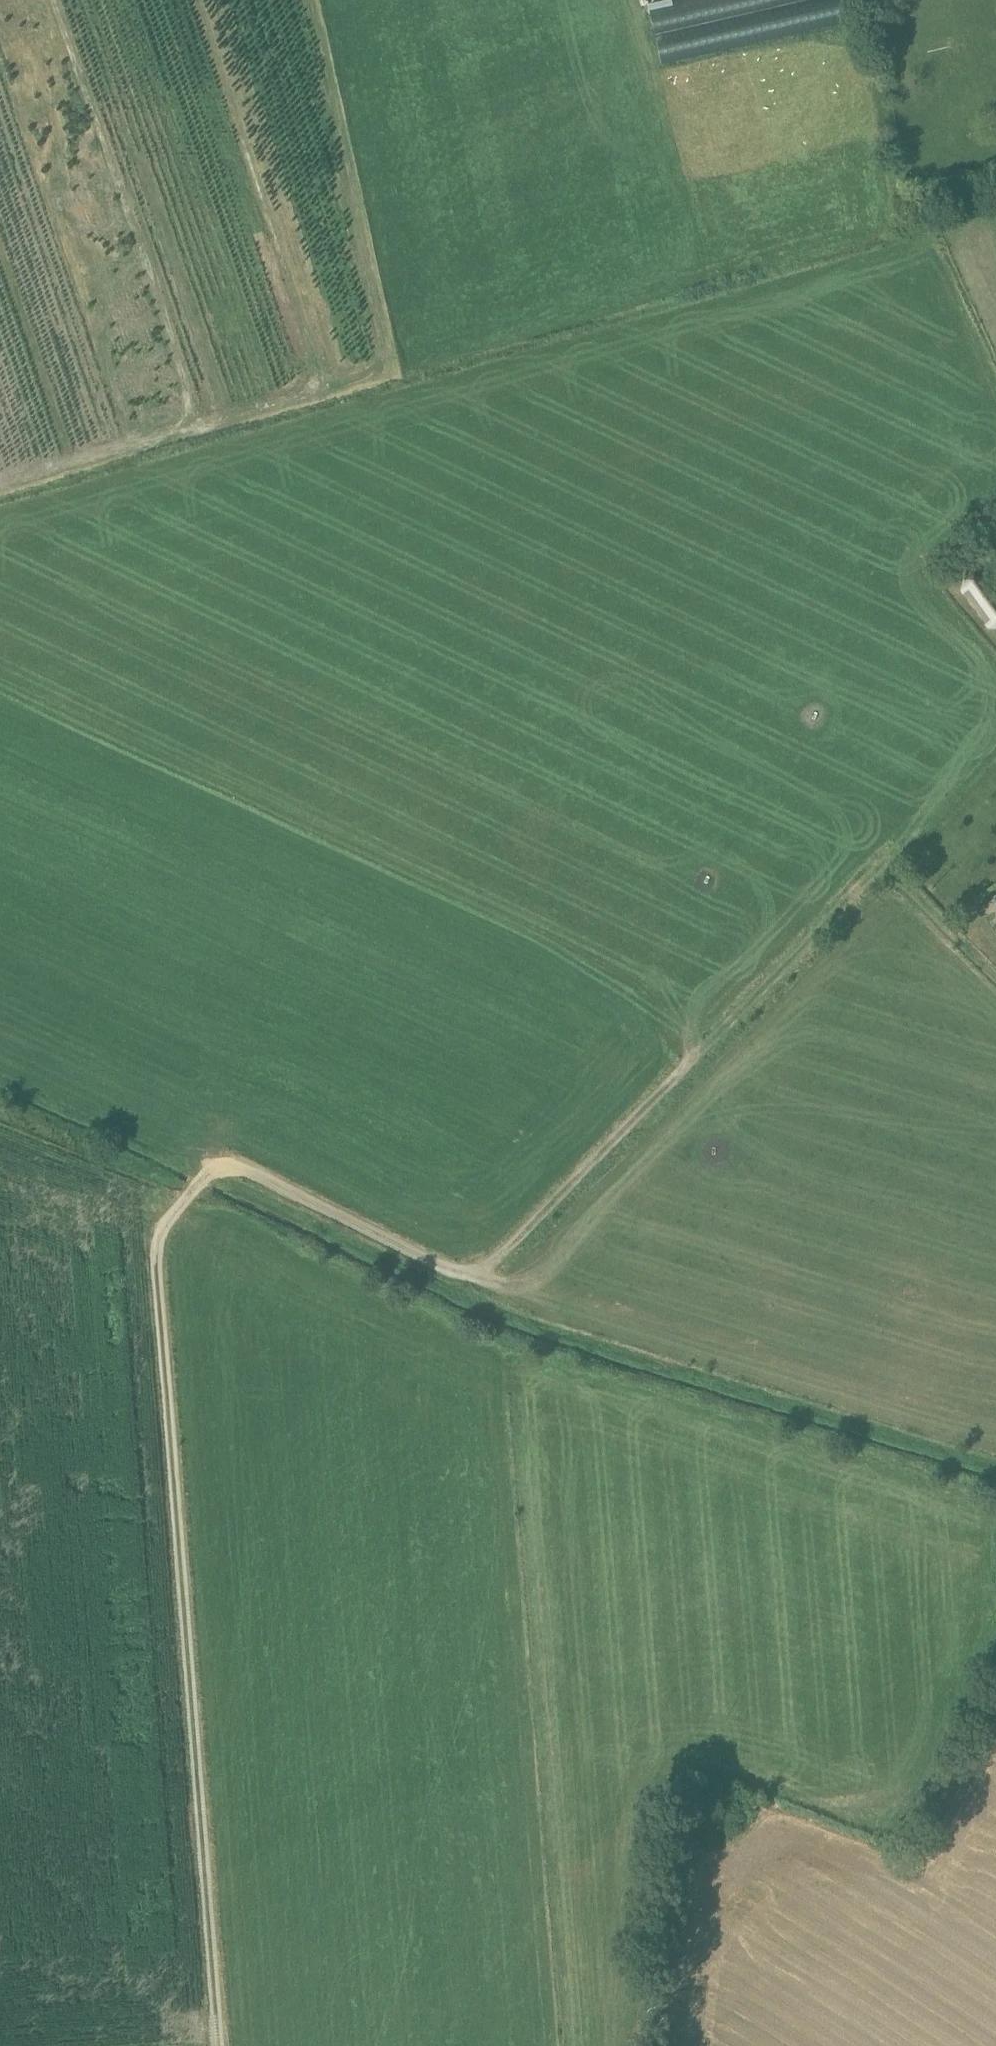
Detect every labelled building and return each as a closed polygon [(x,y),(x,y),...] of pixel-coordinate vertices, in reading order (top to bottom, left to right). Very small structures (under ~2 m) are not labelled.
[(987,574),(976,574),(967,581),(963,591),(985,621),(989,627),(990,627),(995,627),(995,586),(987,574)]
